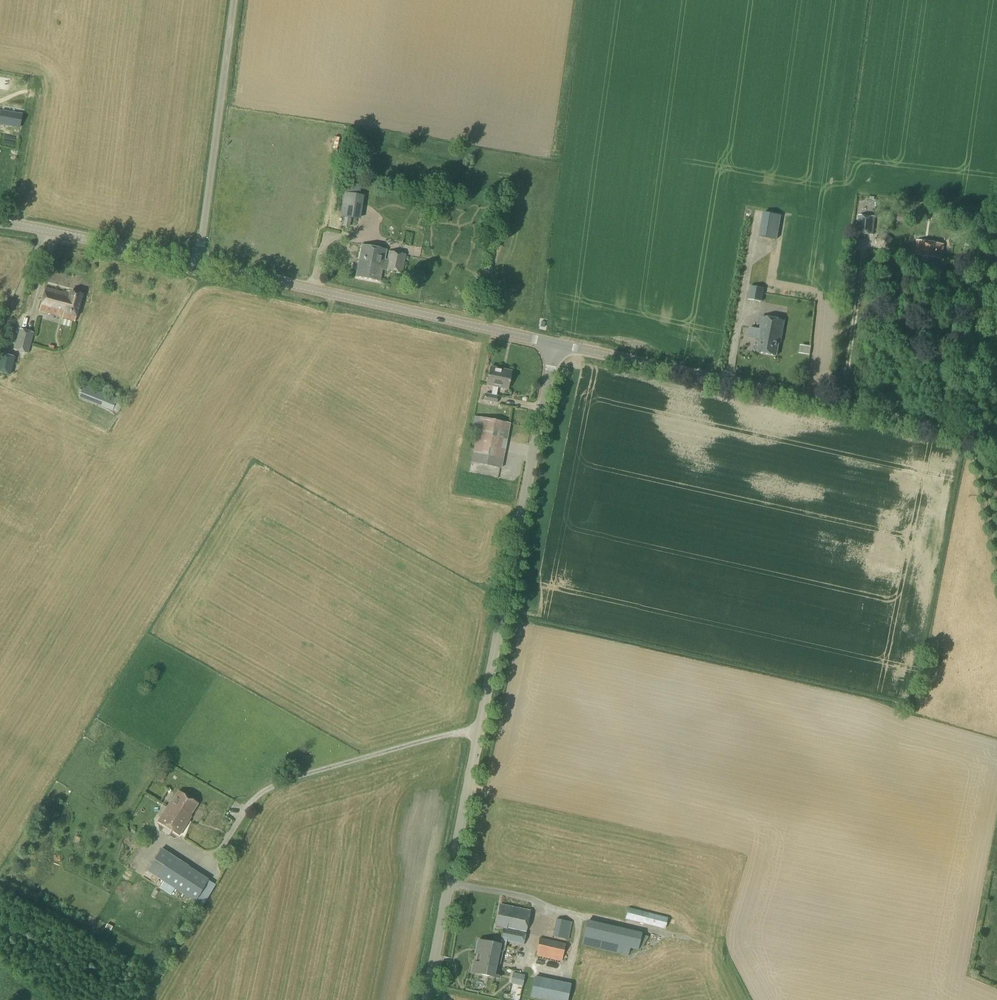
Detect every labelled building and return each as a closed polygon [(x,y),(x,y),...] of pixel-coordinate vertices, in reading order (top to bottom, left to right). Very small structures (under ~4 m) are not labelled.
[(19,129),(21,115),(0,112),(0,125),(19,129)] [(816,222),(819,205),(779,199),(777,214),(762,212),(759,237),(776,240),(775,243),(787,245),(791,218),(816,222)] [(993,222),(994,214),(981,212),(980,220),(993,222)] [(874,235),(875,216),(858,215),(857,234),(874,235)] [(889,250),(893,241),(885,234),(876,239),(879,249),(889,250)] [(941,246),(915,242),(913,257),(916,258),(914,272),(938,275),(941,246)] [(385,262),(383,261),(385,252),(361,247),(354,279),(378,284),(381,271),(400,276),(404,256),(387,253),(385,262)] [(422,282),(424,272),(413,270),(411,279),(422,282)] [(984,293),(985,283),(971,282),(971,292),(984,293)] [(761,302),(763,288),(750,286),(748,300),(761,302)] [(69,296),(44,288),(38,311),(62,318),(61,319),(73,323),(81,295),(70,292),(69,296)] [(966,299),(966,290),(954,289),(953,299),(966,299)] [(950,305),(952,293),(943,293),(942,304),(950,305)] [(779,343),(783,322),(760,318),(758,329),(748,327),(747,338),(758,340),(756,354),(775,357),(777,343),(779,343)] [(28,354),(34,333),(19,329),(13,350),(28,354)] [(805,354),(812,356),(814,348),(806,346),(805,354)] [(507,390),(510,375),(498,373),(499,371),(489,369),(486,386),(492,387),(490,396),(484,395),(483,400),(495,403),(496,398),(495,397),(496,388),(507,390)] [(117,399),(83,386),(81,391),(78,390),(77,393),(80,394),(78,398),(111,412),(117,399)] [(501,469),(510,424),(475,417),(472,431),(477,432),(469,470),(475,471),(476,464),(501,469)] [(164,766),(160,773),(166,776),(169,770),(164,766)] [(166,808),(157,823),(178,836),(187,822),(186,822),(186,821),(196,805),(177,793),(170,804),(169,803),(166,808)] [(159,879),(160,880),(175,858),(161,849),(146,871),(159,879)] [(188,867),(174,889),(194,903),(209,880),(188,867)] [(170,896),(174,890),(159,880),(155,885),(170,896)] [(495,963),(495,964),(500,965),(503,951),(504,952),(506,942),(522,946),(529,913),(499,906),(493,931),(502,933),(499,946),(477,941),(474,954),(487,956),(486,961),(488,961),(488,962),(495,963)] [(665,930),(667,918),(627,908),(624,920),(665,930)] [(568,940),(572,923),(556,919),(552,937),(568,940)] [(637,950),(642,948),(648,937),(641,935),(641,933),(587,921),(581,945),(620,955),(628,957),(630,949),(637,950)] [(561,962),(565,944),(539,938),(535,956),(561,962)] [(495,964),(495,963),(488,962),(488,961),(486,961),(487,956),(474,954),(475,954),(474,963),(472,963),(470,973),(492,978),(495,964)] [(522,987),(525,976),(512,973),(510,984),(522,987)] [(571,984),(534,977),(530,997),(542,999),(567,999),(571,984)]
